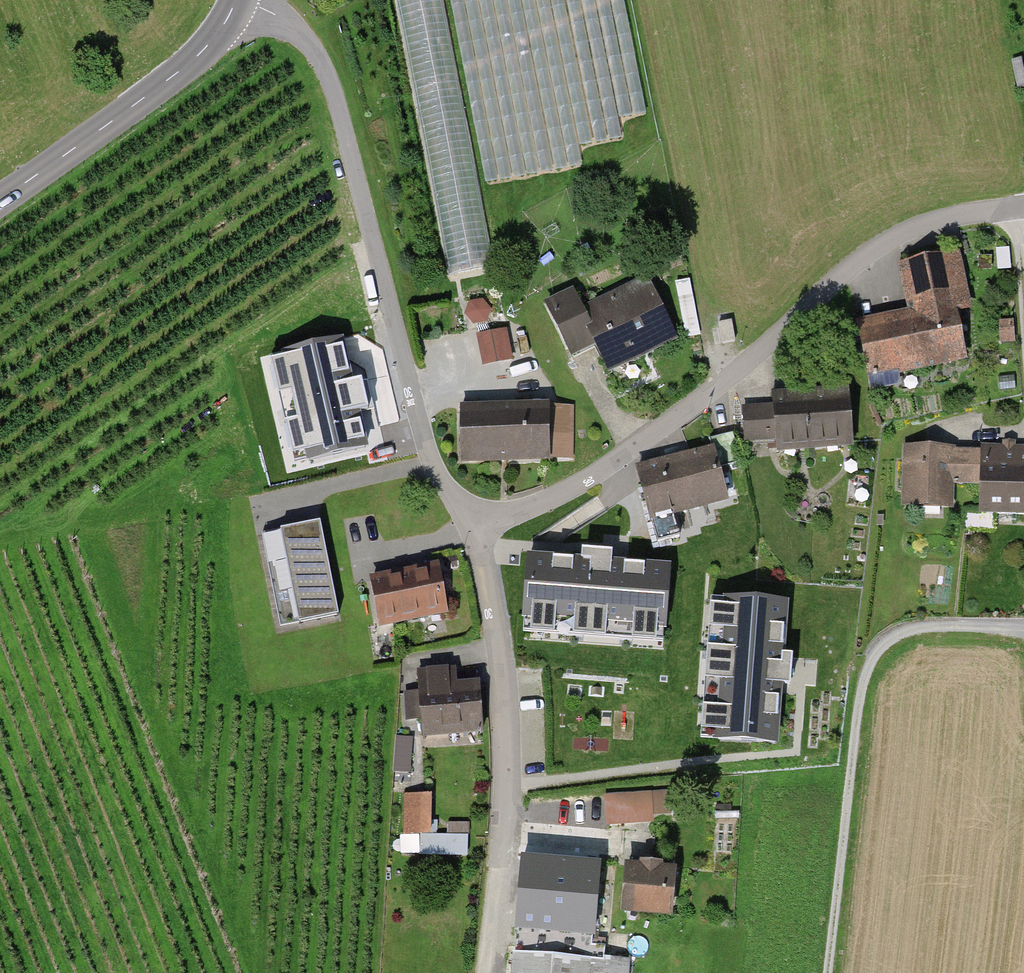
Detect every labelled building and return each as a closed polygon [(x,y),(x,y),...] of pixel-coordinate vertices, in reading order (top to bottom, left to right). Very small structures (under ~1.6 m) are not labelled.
[(452,0),(405,0),(449,274),(494,266),(452,0)] [(637,111),(648,104),(636,86),(609,90),(630,77),(624,66),(606,69),(581,84),(576,84),(581,114),(561,80),(564,104),(550,106),(557,119),(539,122),(542,136),(530,138),(531,149),(525,149),(514,156),(489,160),(492,176),(584,162),(581,144),(595,136),(622,132),(619,113),(637,111)] [(916,316),(858,328),(867,375),(965,356),(944,257),(905,265),(916,316)] [(676,345),(648,284),(584,312),(575,291),(544,304),(569,361),(598,349),(609,375),(676,345)] [(485,297),(470,301),(475,319),(490,316),(485,297)] [(512,326),(481,330),(486,362),(517,357),(512,326)] [(340,342),(283,356),(308,460),(365,447),(340,342)] [(853,451),(850,390),(770,394),(771,406),(748,407),(751,446),(773,445),(774,455),(853,451)] [(576,408),(461,411),(463,463),(577,461),(576,408)] [(728,502),(713,448),(635,469),(650,524),(728,502)] [(905,449),(902,510),(953,512),(954,486),(981,487),(979,515),(1023,517),(1023,453),(905,449)] [(338,616),(319,525),(265,537),(284,627),(338,616)] [(669,557),(529,547),(523,631),(663,641),(669,557)] [(449,614),(440,566),(372,579),(381,627),(449,614)] [(820,721),(830,572),(729,566),(720,715),(820,721)] [(483,731),(481,684),(460,685),(460,669),(422,671),(423,687),(414,687),(416,734),(483,731)] [(405,732),(405,767),(415,767),(416,732),(405,732)] [(607,791),(608,823),(674,820),(672,787),(607,791)] [(433,794),(406,794),(406,836),(418,836),(419,858),(471,857),(470,834),(433,834),(433,794)] [(522,850),(518,917),(504,916),(501,958),(514,959),(513,972),(627,972),(628,961),(607,960),(609,926),(597,925),(602,855),(522,850)] [(676,870),(625,867),(621,913),(673,917),(676,870)]
